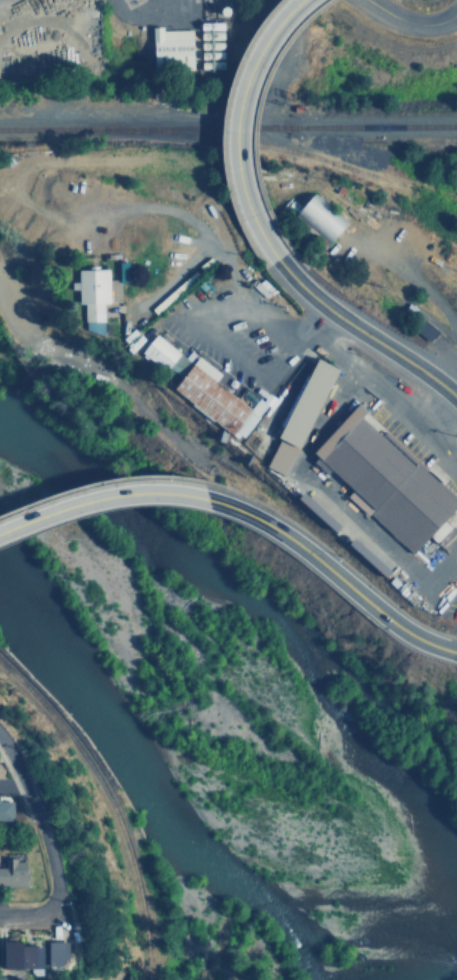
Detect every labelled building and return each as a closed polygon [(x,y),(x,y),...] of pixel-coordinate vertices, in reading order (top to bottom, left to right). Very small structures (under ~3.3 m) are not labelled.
[(149,30),(188,29),(188,72),(149,73),(149,30)] [(316,192),(300,210),(288,200),(278,211),(324,252),(350,222),(316,192)] [(116,280),(128,280),(128,261),(117,261),(116,280)] [(76,266),(110,265),(111,301),(102,302),(102,317),(85,318),(85,300),(77,301),(76,266)] [(190,284),(200,293),(210,282),(201,273),(190,284)] [(262,275),(274,287),(265,297),(253,285),(262,275)] [(156,333),(141,352),(166,370),(180,352),(156,333)] [(317,356),(339,366),(289,473),(266,462),(317,356)] [(253,409),(233,434),(171,385),(191,360),(253,409)] [(366,414),(456,500),(456,506),(415,551),(321,461),(366,414)] [(9,820),(9,799),(0,799),(0,820),(9,820)] [(24,887),(24,859),(3,859),(3,867),(0,867),(0,886),(24,887)] [(66,958),(65,941),(45,941),(46,965),(60,965),(59,958),(66,958)] [(0,943),(1,968),(42,967),(41,942),(0,943)]
